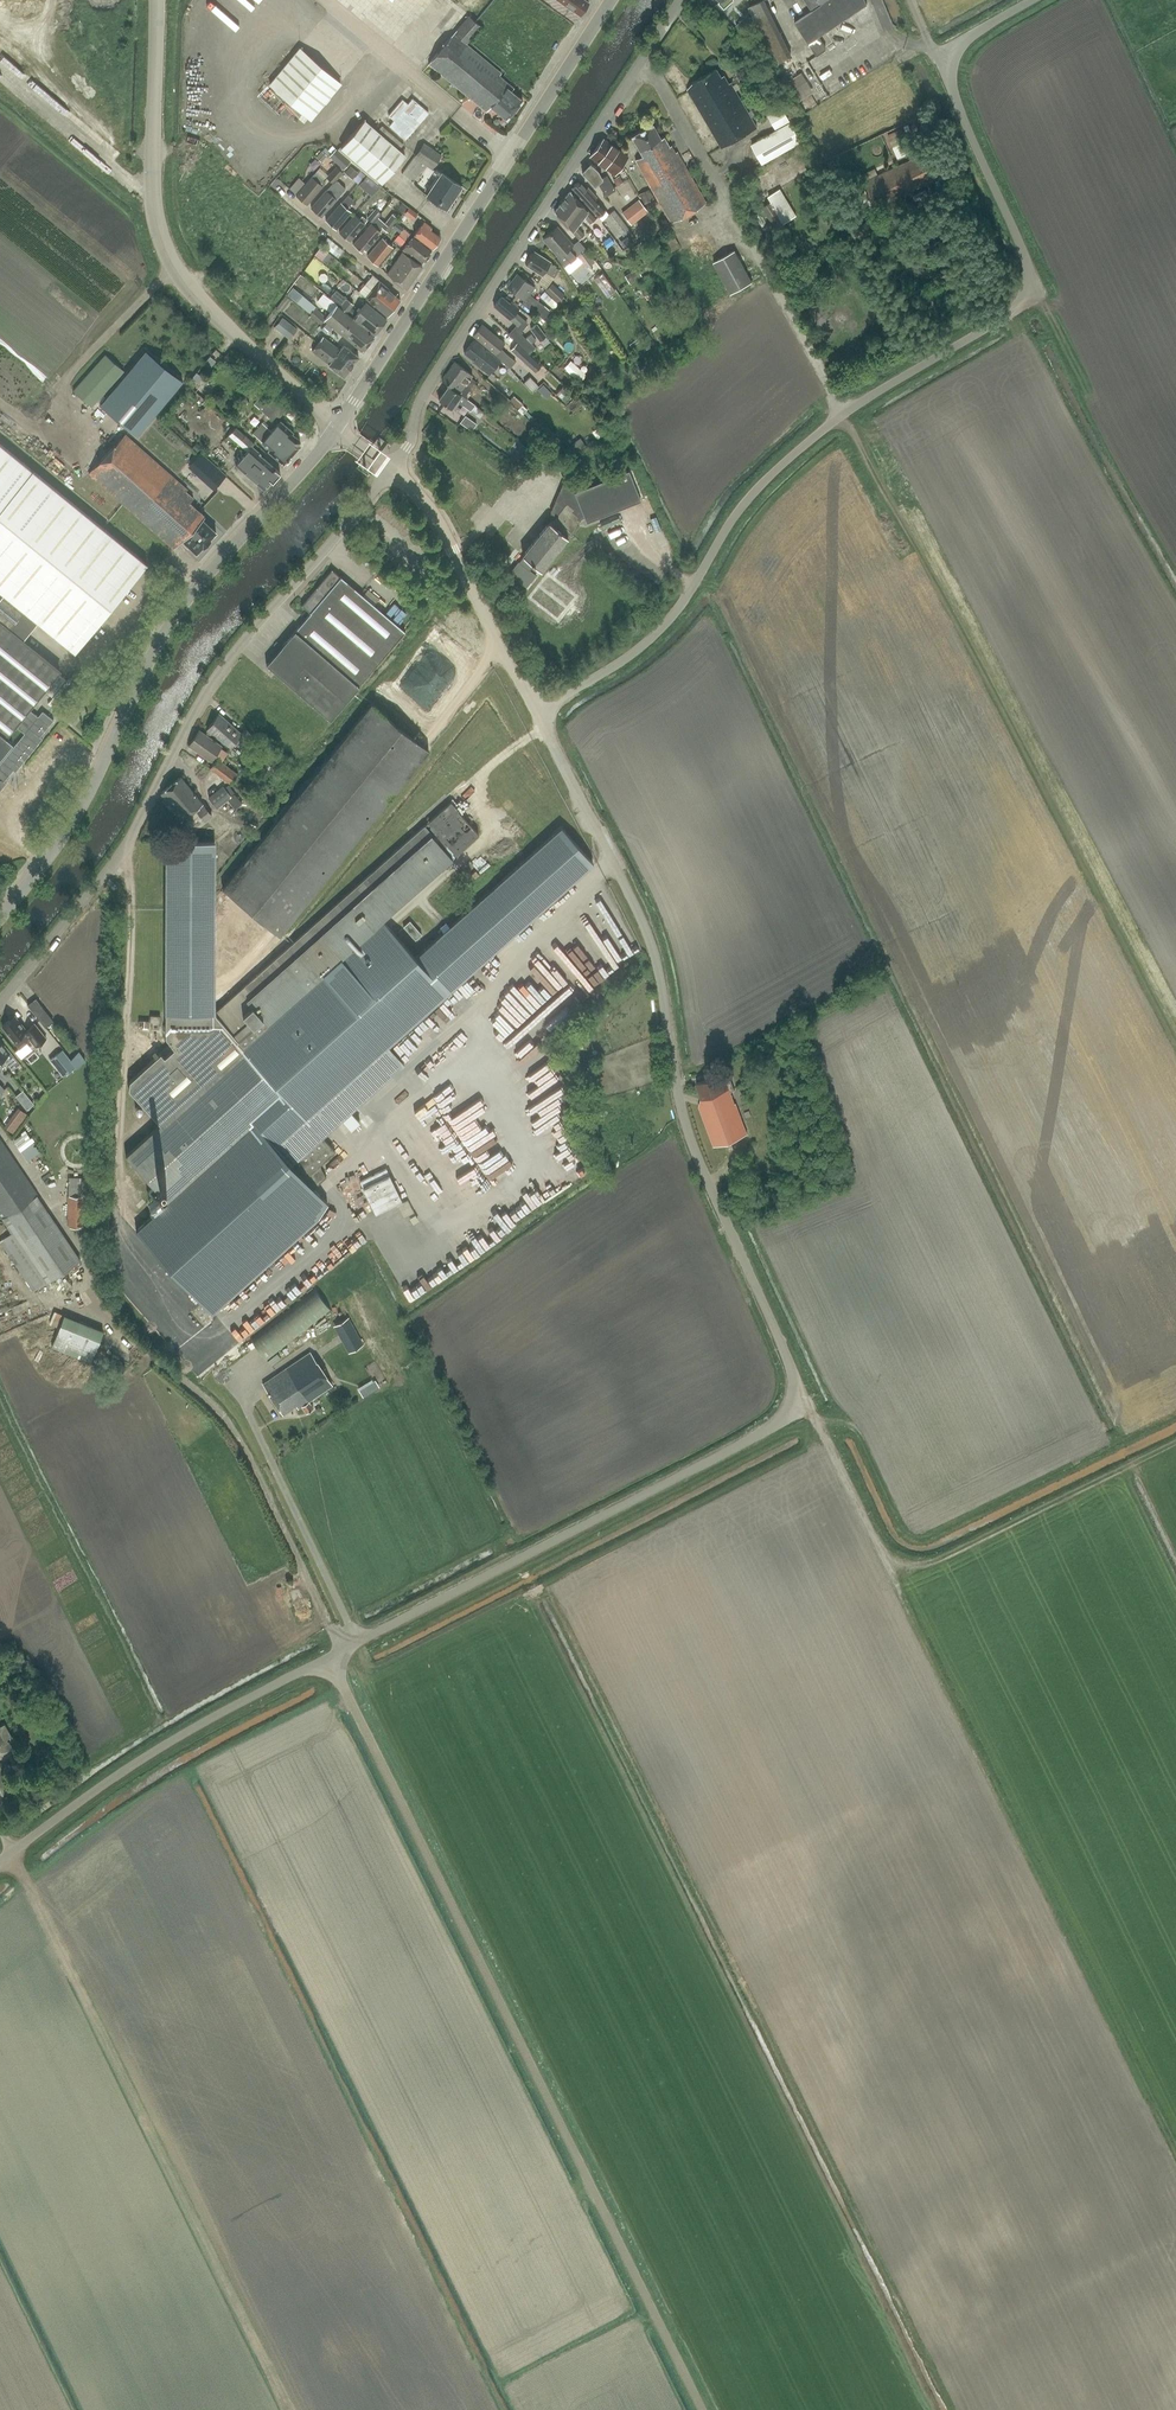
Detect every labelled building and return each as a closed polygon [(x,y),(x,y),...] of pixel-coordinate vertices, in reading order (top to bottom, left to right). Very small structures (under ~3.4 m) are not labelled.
[(589,2),(586,0),(558,0),(580,15),(589,2)] [(777,63),(793,55),(766,0),(763,0),(749,7),(777,63)] [(795,22),(809,44),(809,43),(817,56),(825,51),(826,47),(819,37),(867,5),(865,0),(805,0),(812,11),(795,22)] [(491,106),(505,117),(507,119),(522,100),(506,87),(509,84),(499,76),(501,74),(466,44),(481,26),(469,16),(429,64),(486,111),(491,106)] [(340,85),(301,52),(273,85),(312,118),(340,85)] [(688,89),(695,102),(722,148),(757,128),(731,83),(729,84),(724,75),(722,76),(717,69),(693,82),(688,89)] [(808,82),(802,73),(788,81),(794,91),(808,82)] [(406,140),(429,113),(413,99),(408,104),(403,100),(389,116),(394,120),(390,126),(406,140)] [(762,165),(802,142),(782,108),(768,116),(776,130),(751,145),(762,165)] [(82,121),(118,151),(122,146),(86,116),(82,121)] [(342,145),(346,148),(382,179),(403,155),(397,150),(403,144),(382,125),(377,131),(364,120),(342,145)] [(671,222),(706,203),(677,152),(676,153),(671,145),(669,146),(664,136),(661,138),(652,124),(644,128),(639,130),(640,131),(632,136),(643,156),(636,160),(671,222)] [(603,139),(597,148),(621,166),(628,157),(603,139)] [(414,157),(432,169),(442,155),(424,143),(414,157)] [(597,148),(590,157),(615,175),(621,166),(597,148)] [(330,157),(345,170),(351,162),(337,150),(330,157)] [(322,161),(327,156),(322,152),(317,157),(322,161)] [(899,198),(938,177),(935,170),(938,169),(934,159),(931,160),(927,152),(863,182),(876,208),(899,198)] [(605,196),(611,193),(615,190),(607,176),(603,179),(598,171),(591,165),(583,173),(588,179),(587,179),(594,187),(598,184),(605,196)] [(343,173),(336,166),(326,178),(333,184),(336,181),(343,173)] [(353,178),(357,172),(351,167),(346,172),(353,178)] [(447,208),(462,186),(436,169),(434,171),(441,175),(427,195),(447,208)] [(296,195),(307,205),(326,183),(315,173),(296,195)] [(368,175),(359,185),(372,196),(380,186),(368,175)] [(619,175),(613,179),(617,186),(623,182),(619,175)] [(333,184),(311,208),(322,217),(346,189),(336,181),(333,184)] [(581,182),(580,181),(579,183),(577,182),(574,185),(575,186),(573,188),(573,189),(574,189),(598,216),(605,210),(595,199),(598,197),(589,187),(587,189),(581,182)] [(775,229),(797,216),(780,189),(768,197),(771,202),(756,212),(762,222),(769,218),(775,229)] [(570,191),(562,202),(580,221),(584,216),(593,226),(595,223),(594,221),(596,220),(570,191)] [(348,195),(342,203),(326,221),(336,230),(352,212),(347,208),(354,200),(348,195)] [(648,212),(639,200),(622,213),(632,225),(648,212)] [(562,202),(555,212),(580,239),(584,235),(576,226),(580,221),(562,202)] [(405,213),(413,220),(418,215),(409,207),(405,213)] [(373,223),(378,217),(381,214),(375,209),(367,218),(373,223)] [(621,234),(628,228),(615,211),(607,217),(621,234)] [(350,241),(365,224),(355,215),(340,232),(350,241)] [(388,233),(398,220),(392,215),(385,223),(378,217),(373,223),(354,245),(361,251),(363,249),(366,251),(379,236),(378,235),(381,231),(380,231),(383,228),(388,233)] [(433,249),(441,238),(430,230),(432,227),(425,222),(415,235),(433,249)] [(404,228),(396,223),(393,227),(401,233),(404,228)] [(559,257),(573,246),(557,227),(543,239),(559,257)] [(672,232),(657,241),(666,256),(680,247),(672,232)] [(321,244),(322,245),(338,258),(344,251),(327,237),(321,244)] [(424,263),(432,252),(413,237),(403,249),(411,255),(412,253),(424,263)] [(380,263),(393,248),(383,239),(367,256),(375,263),(377,261),(380,263)] [(329,252),(321,247),(315,255),(322,261),(329,252)] [(591,274),(599,268),(585,249),(577,255),(591,274)] [(731,294),(753,282),(735,250),(713,262),(731,294)] [(554,276),(558,269),(555,267),(556,265),(551,262),(534,251),(526,264),(542,275),(545,271),(554,276)] [(407,289),(424,267),(403,252),(387,275),(407,289)] [(632,284),(643,276),(638,269),(627,277),(632,284)] [(552,312),(544,305),(529,294),(535,288),(517,274),(507,287),(525,300),(523,303),(537,314),(534,318),(543,324),(552,312)] [(395,307),(400,301),(388,290),(389,289),(373,275),(365,285),(372,291),(390,305),(391,303),(395,307)] [(546,291),(558,302),(565,295),(553,284),(546,291)] [(313,303),(293,287),(287,294),(307,310),(313,304),(313,303)] [(330,298),(341,307),(347,299),(336,290),(330,298)] [(388,315),(395,307),(391,303),(390,305),(372,291),(367,297),(388,315)] [(552,298),(545,291),(540,296),(547,303),(552,298)] [(278,307),(283,311),(292,300),(286,296),(278,307)] [(502,297),(494,306),(517,325),(522,329),(527,322),(516,312),(520,308),(511,301),(510,303),(502,297)] [(341,307),(347,313),(354,304),(348,298),(347,299),(341,307)] [(375,334),(387,319),(366,302),(354,317),(375,334)] [(374,336),(347,313),(341,307),(337,304),(331,311),(326,318),(316,309),(311,314),(323,324),(323,323),(326,320),(363,351),(369,344),(375,337),(374,336)] [(282,318),(275,327),(290,339),(297,330),(282,318)] [(482,324),(473,336),(511,366),(516,359),(501,346),(504,343),(482,324)] [(531,329),(540,341),(547,336),(537,324),(531,329)] [(524,337),(518,343),(530,354),(536,348),(532,344),(537,340),(532,335),(526,339),(524,337)] [(350,368),(359,357),(344,345),(340,350),(323,337),(318,343),(350,368)] [(489,374),(500,360),(475,340),(464,353),(473,360),(474,362),(489,374)] [(344,376),(350,368),(318,343),(312,351),(329,364),(328,365),(344,376)] [(511,350),(535,372),(541,365),(517,343),(511,350)] [(139,439),(185,385),(150,353),(104,407),(139,439)] [(105,355),(74,390),(92,407),(124,371),(105,355)] [(455,361),(442,379),(449,385),(467,399),(479,384),(471,378),(473,375),(455,361)] [(449,385),(439,399),(452,409),(457,401),(471,411),(475,405),(467,399),(449,385)] [(552,393),(544,385),(540,390),(548,398),(552,393)] [(563,386),(557,394),(566,402),(573,394),(563,386)] [(286,410),(269,397),(270,396),(260,388),(254,394),(259,398),(254,404),(259,409),(276,423),(286,410)] [(511,400),(520,408),(524,404),(514,396),(511,400)] [(461,422),(472,430),(477,424),(466,415),(461,422)] [(291,455),(300,445),(300,440),(292,433),(293,432),(280,421),(272,431),(262,423),(253,434),(270,449),(269,451),(284,464),(284,463),(288,463),(291,459),(291,455)] [(248,451),(244,455),(236,464),(264,488),(272,480),(273,481),(281,472),(260,454),(260,453),(253,446),(255,444),(236,428),(230,435),(248,451)] [(125,434),(90,473),(174,549),(181,542),(188,548),(189,546),(196,553),(203,546),(204,547),(211,540),(210,539),(216,532),(203,519),(206,516),(190,503),(194,499),(186,492),(188,490),(125,434)] [(51,724),(40,715),(35,721),(26,713),(61,670),(22,639),(37,621),(45,628),(75,652),(147,564),(0,445),(0,591),(3,594),(0,598),(0,758),(13,742),(6,737),(12,730),(21,737),(0,764),(0,791),(8,781),(6,779),(15,768),(17,770),(40,742),(38,740),(51,724)] [(215,466),(201,453),(196,459),(210,472),(215,466)] [(551,523),(550,522),(523,555),(541,570),(568,537),(567,536),(582,518),(584,517),(586,522),(641,500),(629,470),(585,487),(570,481),(563,484),(570,501),(551,523)] [(603,529),(621,521),(618,515),(600,523),(603,529)] [(536,575),(529,570),(534,564),(524,557),(520,562),(519,562),(510,573),(527,586),(536,575)] [(405,631),(374,605),(379,599),(368,589),(363,595),(332,569),(301,605),(311,613),(282,646),(267,664),(294,687),(330,719),(405,631)] [(280,936),(429,751),(371,704),(222,889),(280,936)] [(219,714),(208,730),(232,747),(242,734),(219,714)] [(211,761),(221,745),(199,730),(188,746),(211,761)] [(231,784),(238,774),(218,759),(210,768),(231,784)] [(279,791),(291,776),(281,768),(269,783),(279,791)] [(203,803),(181,776),(161,793),(173,806),(171,807),(182,821),(196,809),(205,821),(217,811),(208,800),(203,803)] [(235,793),(228,785),(225,788),(223,786),(208,797),(217,808),(231,797),(231,796),(235,793)] [(231,797),(217,808),(221,812),(222,812),(226,817),(242,803),(235,793),(231,796),(231,797)] [(360,1122),(352,1112),(405,1064),(388,1046),(591,862),(560,827),(415,958),(381,921),(479,835),(458,812),(460,811),(452,802),(214,1013),(214,842),(166,842),(166,1056),(164,1058),(160,1054),(130,1081),(130,1090),(161,1125),(126,1156),(168,1203),(136,1231),(211,1314),(318,1217),(328,1203),(315,1188),(326,1178),(320,1167),(336,1152),(323,1138),(343,1120),(351,1130),(360,1122)] [(421,936),(409,922),(401,928),(414,942),(421,936)] [(596,986),(645,949),(636,936),(617,950),(611,942),(595,954),(603,964),(587,975),(596,986)] [(504,1028),(510,1036),(582,976),(559,950),(554,954),(563,965),(547,978),(538,966),(510,989),(514,993),(502,1003),(510,1013),(503,1018),(509,1024),(504,1028)] [(53,1022),(36,999),(28,1006),(46,1028),(53,1022)] [(14,1015),(2,1025),(6,1031),(8,1034),(7,1034),(13,1042),(14,1042),(20,1049),(30,1040),(36,1047),(46,1039),(34,1023),(26,1030),(22,1025),(14,1015)] [(161,1017),(151,1016),(150,1023),(152,1024),(152,1029),(160,1030),(161,1017)] [(19,1063),(6,1047),(6,1048),(0,1041),(0,1060),(3,1058),(12,1069),(19,1063)] [(64,1068),(73,1064),(69,1056),(61,1060),(64,1068)] [(723,1082),(720,1075),(697,1084),(702,1099),(700,1107),(715,1147),(748,1135),(736,1103),(735,1104),(731,1092),(735,1091),(731,1079),(723,1082)] [(24,1089),(15,1095),(30,1114),(37,1105),(24,1089)] [(81,1260),(36,1194),(37,1194),(0,1139),(0,1213),(4,1218),(5,1217),(14,1231),(0,1241),(34,1291),(81,1260)] [(571,1167),(555,1178),(563,1190),(579,1180),(571,1167)] [(360,1183),(375,1214),(402,1201),(387,1170),(360,1183)] [(69,1178),(69,1196),(82,1196),(82,1178),(69,1178)] [(68,1227),(82,1227),(82,1196),(69,1196),(68,1227)] [(413,1214),(408,1201),(397,1207),(403,1219),(413,1214)] [(492,1225),(487,1228),(484,1224),(480,1227),(493,1245),(504,1237),(499,1230),(497,1232),(492,1225)] [(267,1361),(331,1309),(315,1289),(251,1340),(267,1361)] [(90,1363),(103,1331),(55,1312),(50,1324),(59,1328),(51,1347),(90,1363)] [(334,1325),(348,1351),(364,1343),(349,1316),(334,1325)] [(309,1401),(333,1385),(311,1352),(264,1384),(283,1413),(296,1404),(299,1408),(302,1406),(307,1413),(314,1408),(309,1401)] [(272,1365),(281,1357),(278,1353),(268,1360),(272,1365)] [(373,1382),(360,1390),(363,1397),(377,1389),(373,1382)] [(12,1747),(6,1738),(11,1735),(5,1723),(0,1726),(0,1754),(12,1747)]
